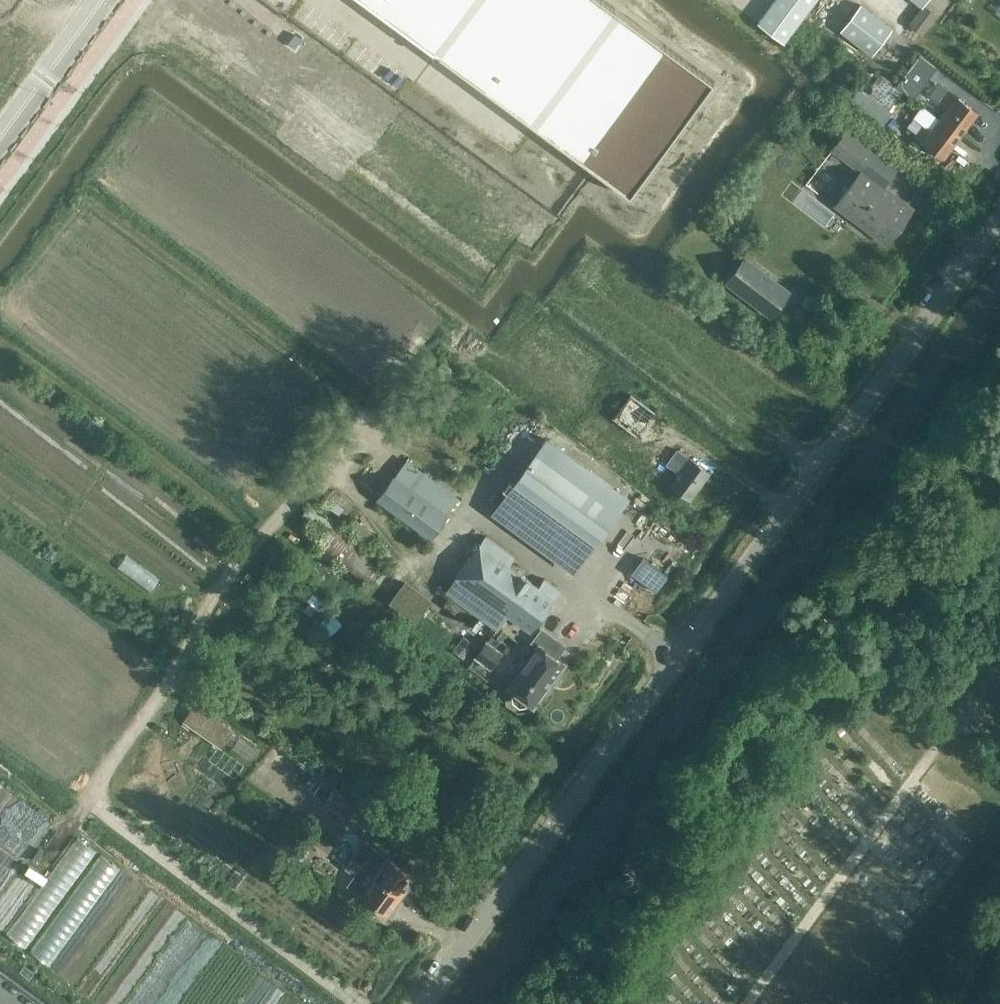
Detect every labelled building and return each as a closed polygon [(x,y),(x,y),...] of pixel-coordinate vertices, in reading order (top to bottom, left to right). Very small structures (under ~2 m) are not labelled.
[(439,54),(582,160),(591,167),(630,195),(714,81),(604,0),(365,0),(439,54)] [(758,22),(784,42),(815,0),(775,0),(758,22)] [(840,29),(872,54),(893,27),(861,2),(840,29)] [(924,4),(910,24),(922,33),(936,13),(924,4)] [(897,84),(915,97),(938,67),(920,54),(897,84)] [(861,84),(851,97),(885,122),(895,108),(861,84)] [(978,112),(949,89),(947,92),(938,86),(931,95),(947,107),(939,117),(961,135),(978,112)] [(915,117),(908,126),(917,133),(915,135),(944,157),(961,135),(939,118),(922,106),(914,116),(915,117)] [(847,129),(833,147),(856,165),(870,147),(847,129)] [(885,184),(862,167),(833,205),(886,245),(915,207),(885,184)] [(746,260),(729,283),(763,308),(780,285),(746,260)] [(637,434),(654,411),(631,394),(614,417),(637,434)] [(622,506),(541,447),(500,503),(581,562),(622,506)] [(690,498),(710,472),(678,449),(667,464),(680,473),(671,484),(690,498)] [(452,505),(433,492),(439,484),(407,461),(379,500),(430,537),(458,498),(452,505)] [(364,580),(379,565),(342,530),(327,545),(364,580)] [(538,585),(509,564),(515,556),(486,535),(456,576),(508,614),(531,630),(560,589),(544,578),(538,585)] [(153,587),(161,575),(128,554),(120,566),(153,587)] [(644,583),(655,592),(668,576),(643,557),(630,573),(644,583)] [(508,614),(456,576),(446,590),(498,628),(508,614)] [(388,601),(415,621),(432,599),(404,579),(388,601)] [(515,699),(521,702),(525,702),(527,699),(534,704),(563,664),(555,657),(563,645),(542,630),(533,642),(540,646),(510,686),(517,691),(515,694),(515,699)] [(473,656),(490,669),(503,651),(486,638),(473,656)] [(183,722),(222,748),(235,730),(196,703),(183,722)] [(253,759),(259,748),(238,738),(233,749),(253,759)] [(255,774),(277,794),(286,785),(263,765),(255,774)] [(15,927),(34,941),(97,847),(78,834),(15,927)] [(416,877),(388,857),(387,859),(370,846),(369,843),(367,842),(365,841),(362,842),(361,845),(362,847),(353,859),(351,859),(401,897),(416,877)] [(80,894),(97,903),(121,863),(101,852),(85,880),(79,877),(76,883),(84,887),(80,894)] [(401,897),(351,859),(346,867),(356,874),(348,885),(361,894),(388,914),(401,897)]
